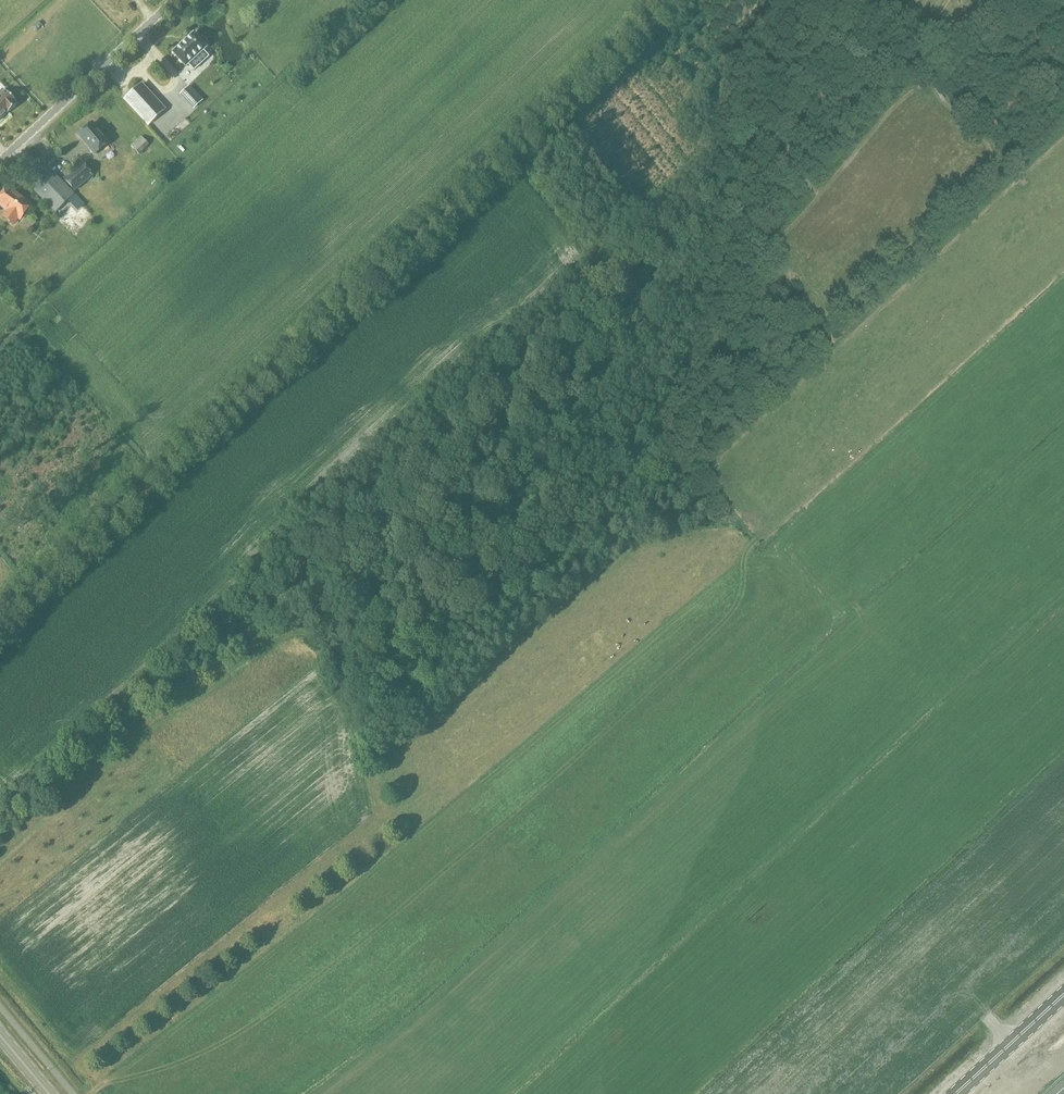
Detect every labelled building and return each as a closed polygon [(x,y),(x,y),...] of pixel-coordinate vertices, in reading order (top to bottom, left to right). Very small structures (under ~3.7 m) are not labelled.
[(207,47),(194,34),(173,53),(186,67),(189,64),(194,70),(209,57),(203,51),(207,47)] [(149,125),(165,110),(142,85),(126,100),(149,125)] [(193,109),(201,102),(189,89),(181,96),(193,109)] [(2,118),(7,113),(8,114),(12,110),(17,106),(16,105),(17,104),(16,102),(17,101),(14,98),(11,95),(10,96),(8,94),(6,92),(5,92),(3,90),(0,93),(0,120),(2,118)] [(78,135),(96,155),(110,143),(93,123),(78,135)] [(142,137),(132,146),(139,155),(150,145),(142,137)] [(84,164),(65,179),(75,191),(94,176),(84,164)] [(52,175),(38,188),(59,210),(75,195),(54,173),(52,175)] [(0,199),(0,206),(7,211),(3,216),(15,225),(19,219),(21,221),(32,205),(8,188),(0,199)]
